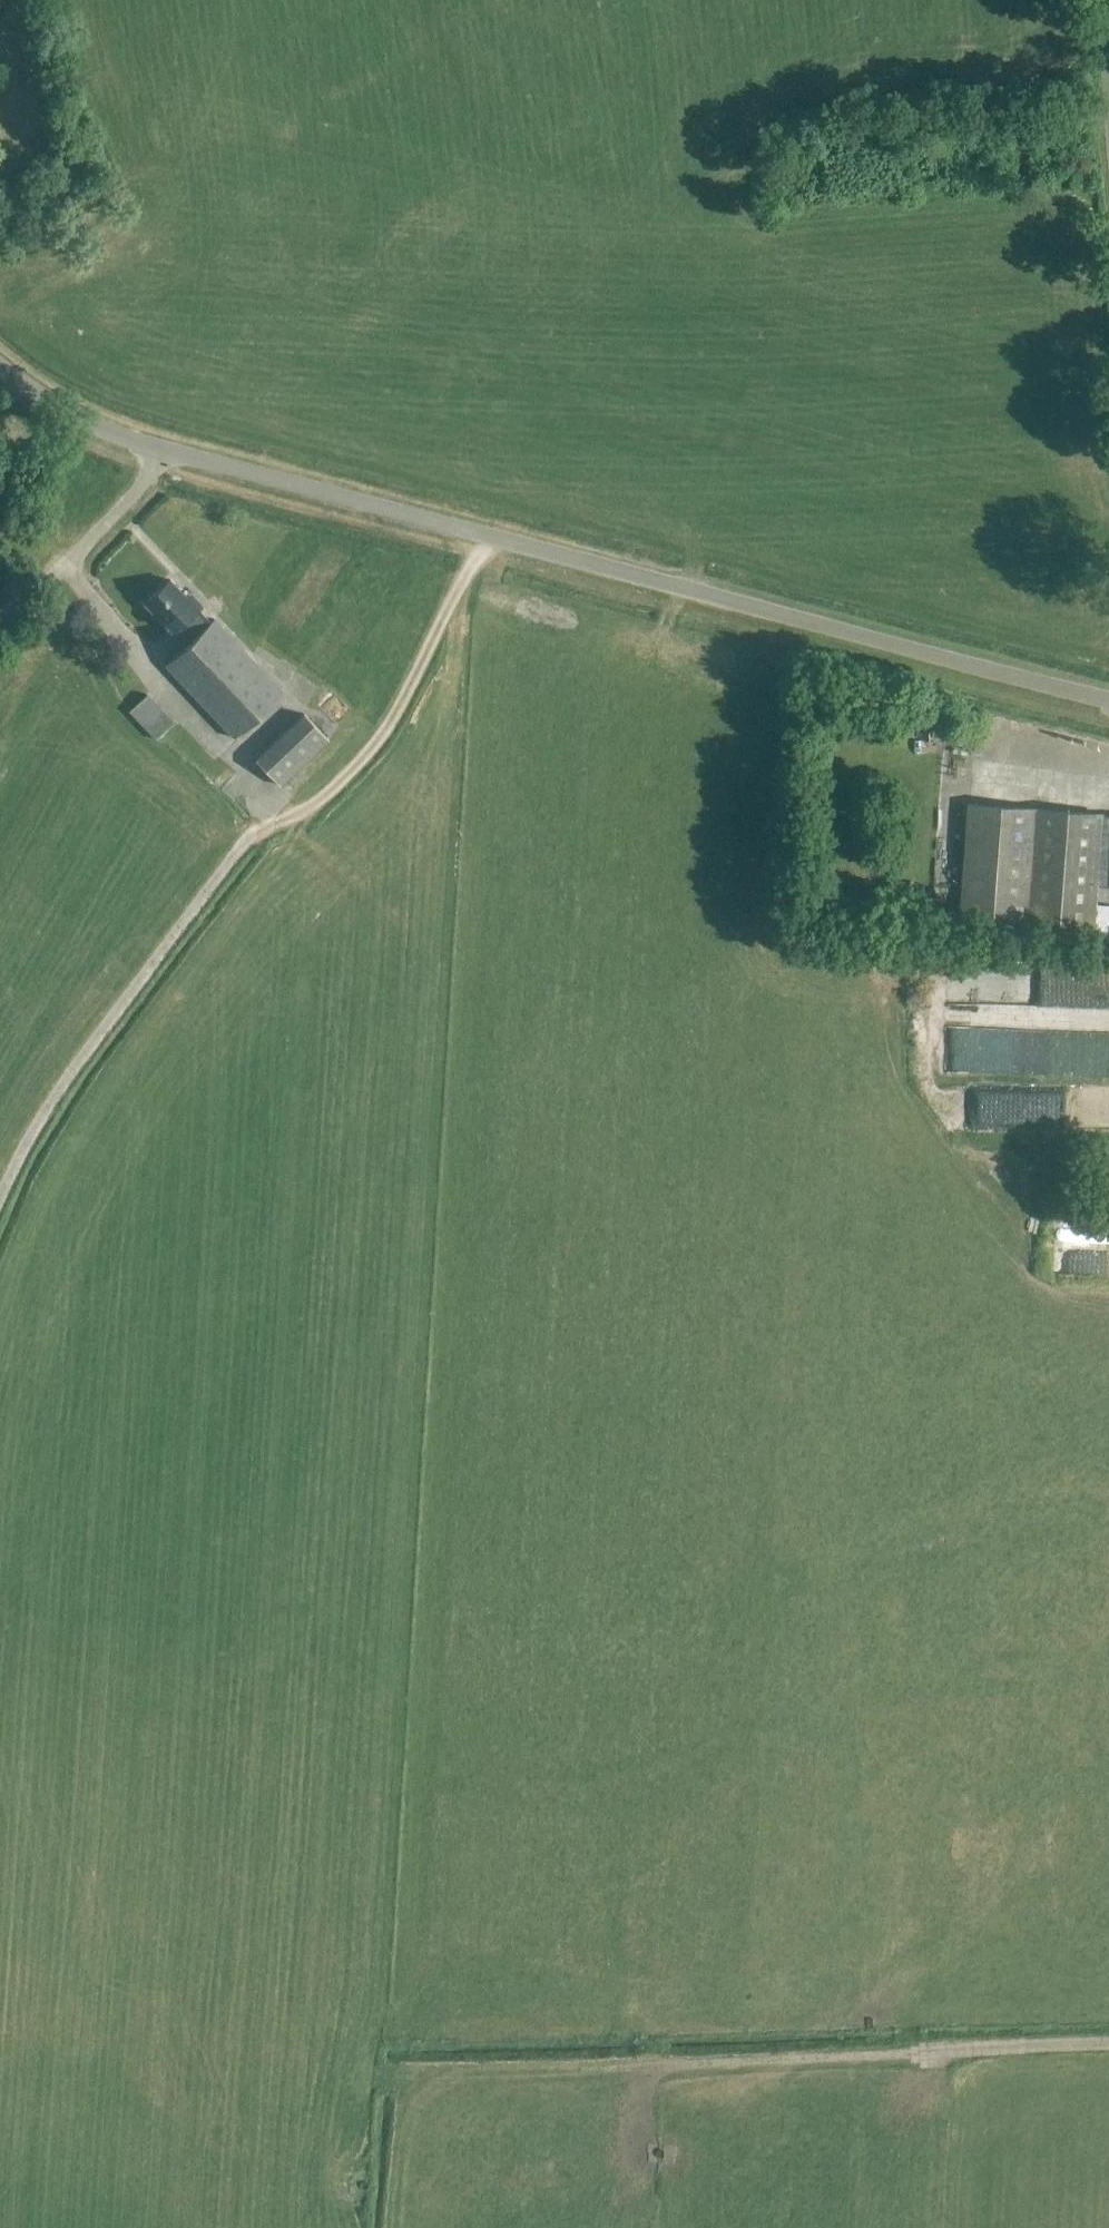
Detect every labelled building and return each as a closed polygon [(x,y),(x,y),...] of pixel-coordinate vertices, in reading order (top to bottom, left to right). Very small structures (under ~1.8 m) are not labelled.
[(170,580),(145,604),(174,634),(179,629),(191,642),(165,666),(234,738),(283,692),(214,620),(211,622),(198,609),(201,606),(189,594),(186,597),(170,580)] [(174,723),(147,694),(128,713),(154,742),(174,723)] [(303,714),(255,759),(280,786),(328,741),(303,714)] [(957,734),(954,747),(962,749),(965,736),(957,734)] [(959,928),(1108,940),(1108,937),(1108,906),(1096,905),(1098,882),(1108,883),(1108,815),(968,806),(959,928)] [(973,968),(972,996),(987,997),(988,968),(973,968)] [(1015,1087),(1016,1118),(1052,1117),(1051,1086),(1015,1087)] [(1108,1117),(1108,1088),(1101,1088),(1102,1117),(1108,1117)]
